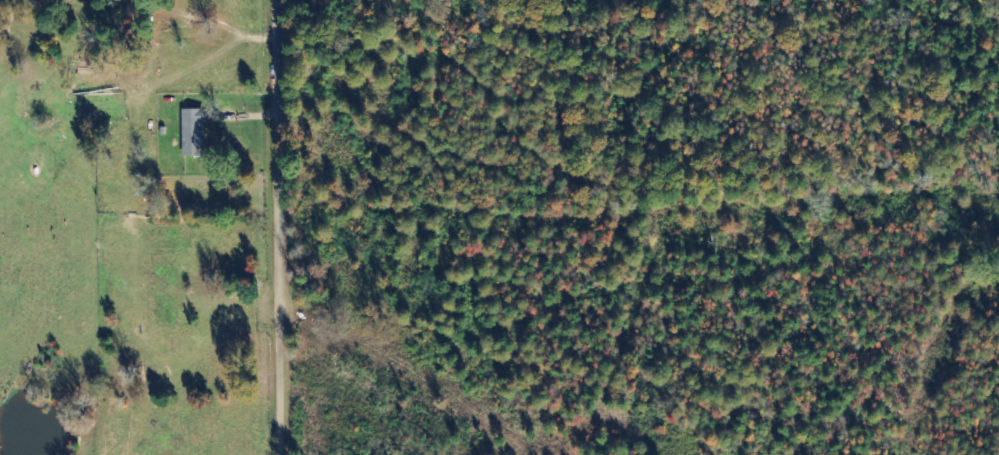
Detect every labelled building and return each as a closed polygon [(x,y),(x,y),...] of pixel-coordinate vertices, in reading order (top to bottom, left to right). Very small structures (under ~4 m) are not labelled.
[(183,158),(204,157),(204,110),(182,110),(183,158)]
